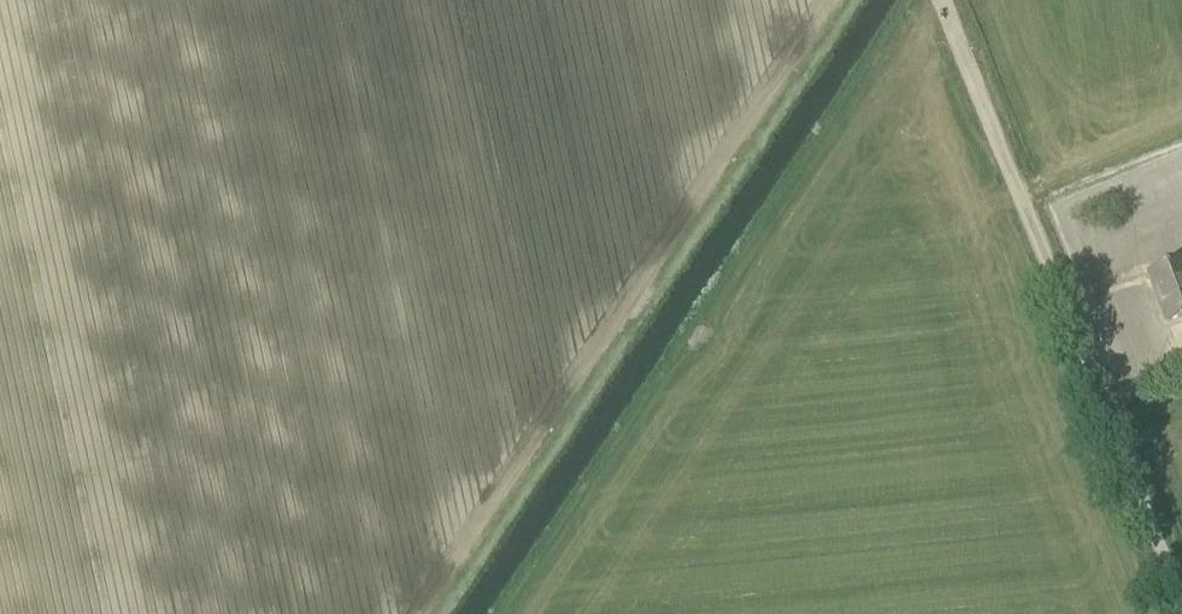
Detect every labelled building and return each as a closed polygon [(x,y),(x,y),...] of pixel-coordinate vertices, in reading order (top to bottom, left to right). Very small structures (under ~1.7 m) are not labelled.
[(1181,318),(1181,264),(1149,276),(1166,323),(1181,318)]
